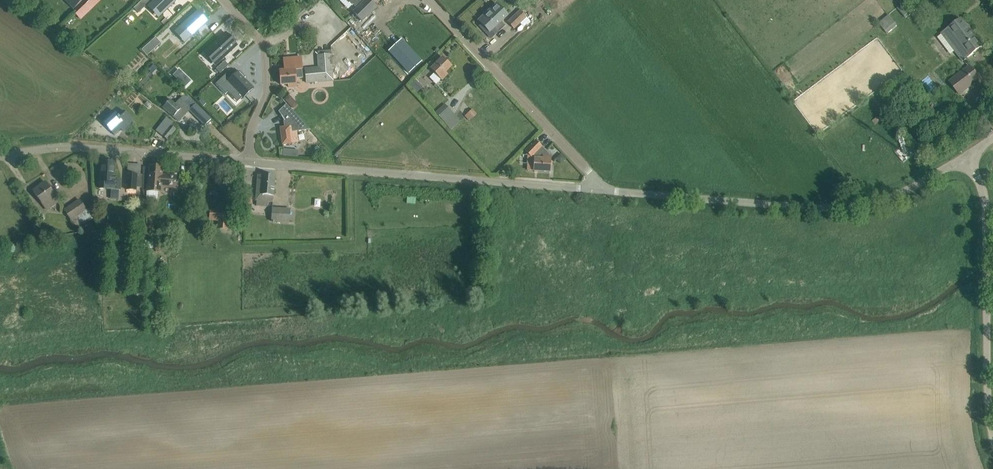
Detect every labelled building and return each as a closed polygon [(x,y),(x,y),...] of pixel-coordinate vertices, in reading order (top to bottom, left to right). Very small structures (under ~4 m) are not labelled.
[(177,0),(155,0),(152,3),(163,14),(177,0)] [(356,8),(352,12),(362,22),(377,7),(370,0),(349,0),(356,8)] [(906,18),(916,10),(907,0),(897,9),(906,18)] [(292,21),(305,8),(299,2),(286,15),(292,21)] [(144,7),(140,3),(134,8),(139,13),(144,7)] [(92,9),(86,4),(76,14),(81,19),(92,9)] [(524,7),(504,26),(515,37),(534,18),(524,7)] [(199,10),(179,29),(189,40),(209,21),(199,10)] [(501,21),(490,10),(479,21),(482,24),(480,26),(492,38),(498,32),(494,27),(501,21)] [(889,15),(888,16),(879,23),(888,33),(898,25),(889,15)] [(961,18),(950,27),(951,28),(942,34),(963,61),(982,46),(961,18)] [(364,63),(375,54),(351,27),(333,43),(336,46),(351,33),(361,45),(354,51),(364,63)] [(226,33),(209,49),(219,61),(237,45),(226,33)] [(148,44),(153,50),(161,43),(156,38),(148,44)] [(402,39),(389,52),(408,74),(422,61),(402,39)] [(318,67),(304,68),(306,83),(334,81),(332,54),(331,54),(331,50),(318,51),(318,55),(317,55),(318,67)] [(284,58),(285,70),(280,71),(281,85),(288,84),(289,87),(297,86),(296,78),(303,77),(302,70),(303,70),(302,57),(284,58)] [(443,57),(431,69),(442,80),(448,74),(446,72),(451,66),(443,57)] [(970,64),(949,81),(960,94),(981,78),(970,64)] [(152,73),(157,68),(153,65),(148,69),(152,73)] [(191,80),(185,74),(179,68),(173,74),(179,80),(185,86),(191,80)] [(243,99),(254,88),(245,78),(246,77),(245,77),(244,78),(238,71),(225,83),(221,79),(216,84),(226,94),(233,87),(243,99)] [(180,108),(170,99),(163,108),(178,121),(189,110),(183,105),(180,108)] [(190,109),(190,110),(205,125),(211,119),(196,103),(190,109)] [(450,131),(461,121),(445,103),(434,113),(450,131)] [(469,121),(477,115),(473,109),(465,115),(469,121)] [(118,115),(114,112),(103,122),(114,135),(122,128),(125,131),(124,131),(125,132),(135,122),(124,110),(118,115)] [(283,113),(285,127),(281,128),(283,144),(298,142),(297,131),(303,130),(301,118),(293,119),(292,112),(283,113)] [(425,123),(431,118),(426,113),(420,118),(425,123)] [(172,123),(166,131),(162,135),(168,140),(178,127),(172,123)] [(532,158),(536,154),(540,158),(543,156),(547,151),(542,147),(543,147),(535,140),(525,151),(532,158)] [(534,160),(529,160),(528,170),(550,171),(551,156),(543,156),(542,158),(534,158),(534,160)] [(100,188),(120,190),(121,182),(114,182),(115,162),(101,161),(100,188)] [(147,194),(147,198),(156,199),(157,192),(163,193),(164,187),(175,188),(176,175),(163,174),(163,166),(150,165),(147,194)] [(126,190),(136,191),(137,174),(127,174),(126,190)] [(258,175),(256,200),(257,201),(256,206),(268,207),(268,201),(273,202),(275,176),(258,175)] [(33,191),(36,195),(47,210),(59,201),(46,182),(33,191)] [(64,210),(71,220),(78,230),(94,219),(92,209),(86,210),(79,200),(64,210)] [(210,208),(209,220),(218,221),(217,229),(229,230),(231,210),(210,208)] [(289,223),(290,209),(273,208),(272,222),(289,223)] [(152,238),(153,226),(146,225),(145,238),(152,238)] [(53,229),(44,227),(43,233),(52,236),(53,229)] [(26,246),(38,244),(37,235),(25,237),(26,246)] [(111,274),(115,269),(111,266),(107,270),(111,274)]
